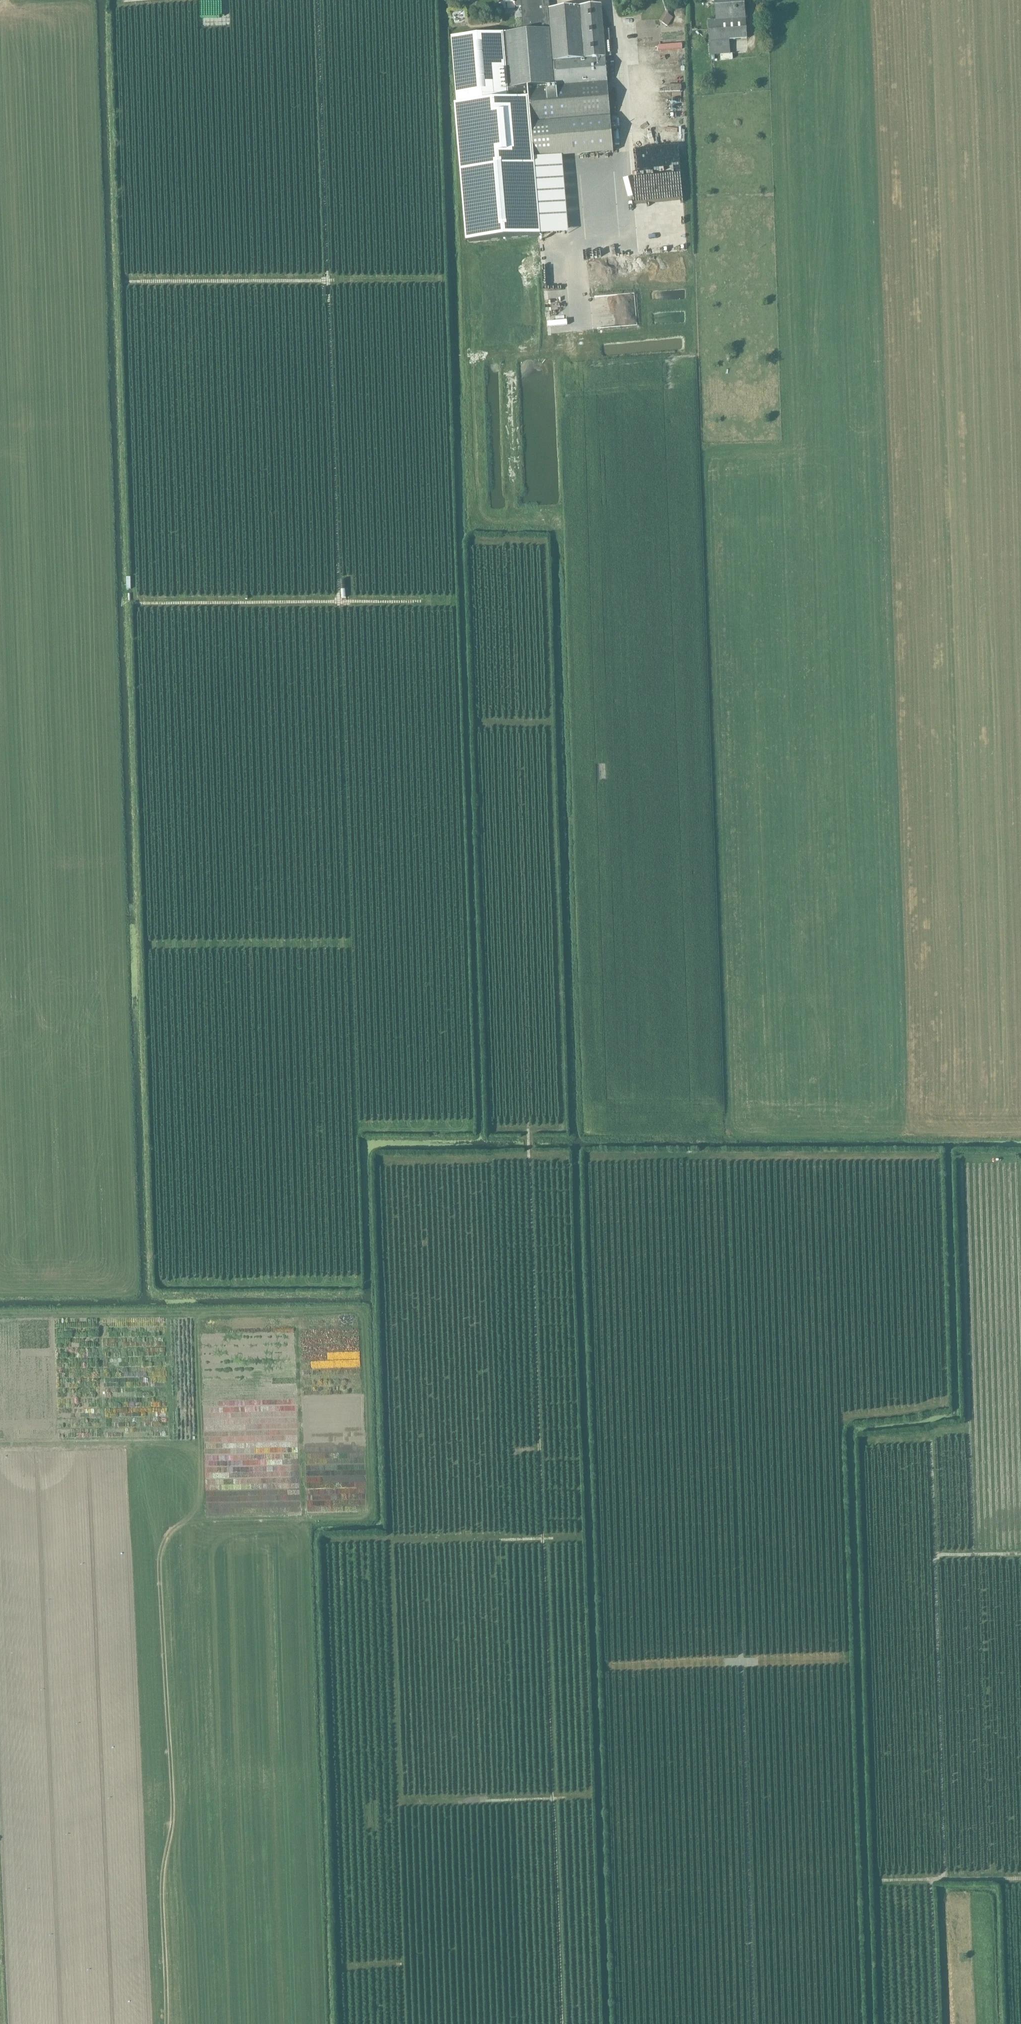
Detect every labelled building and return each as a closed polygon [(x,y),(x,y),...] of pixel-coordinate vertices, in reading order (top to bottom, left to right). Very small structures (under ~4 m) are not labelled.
[(503,33),(507,90),(529,88),(555,86),(607,82),(605,58),(611,57),(609,30),(603,31),(601,6),(550,10),(549,0),(521,0),(522,7),(524,32),(503,33)] [(708,22),(710,41),(730,40),(748,39),(747,20),(745,17),(744,0),(714,0),(715,21),(708,22)] [(635,28),(627,28),(626,40),(635,40),(635,28)] [(503,33),(452,38),(457,105),(455,105),(467,242),(475,338),(551,331),(551,329),(543,235),(541,235),(536,176),(535,159),(529,88),(507,90),(503,33)] [(537,138),(538,157),(619,152),(617,133),(537,138)] [(540,174),(551,173),(551,161),(539,162),(540,174)]
